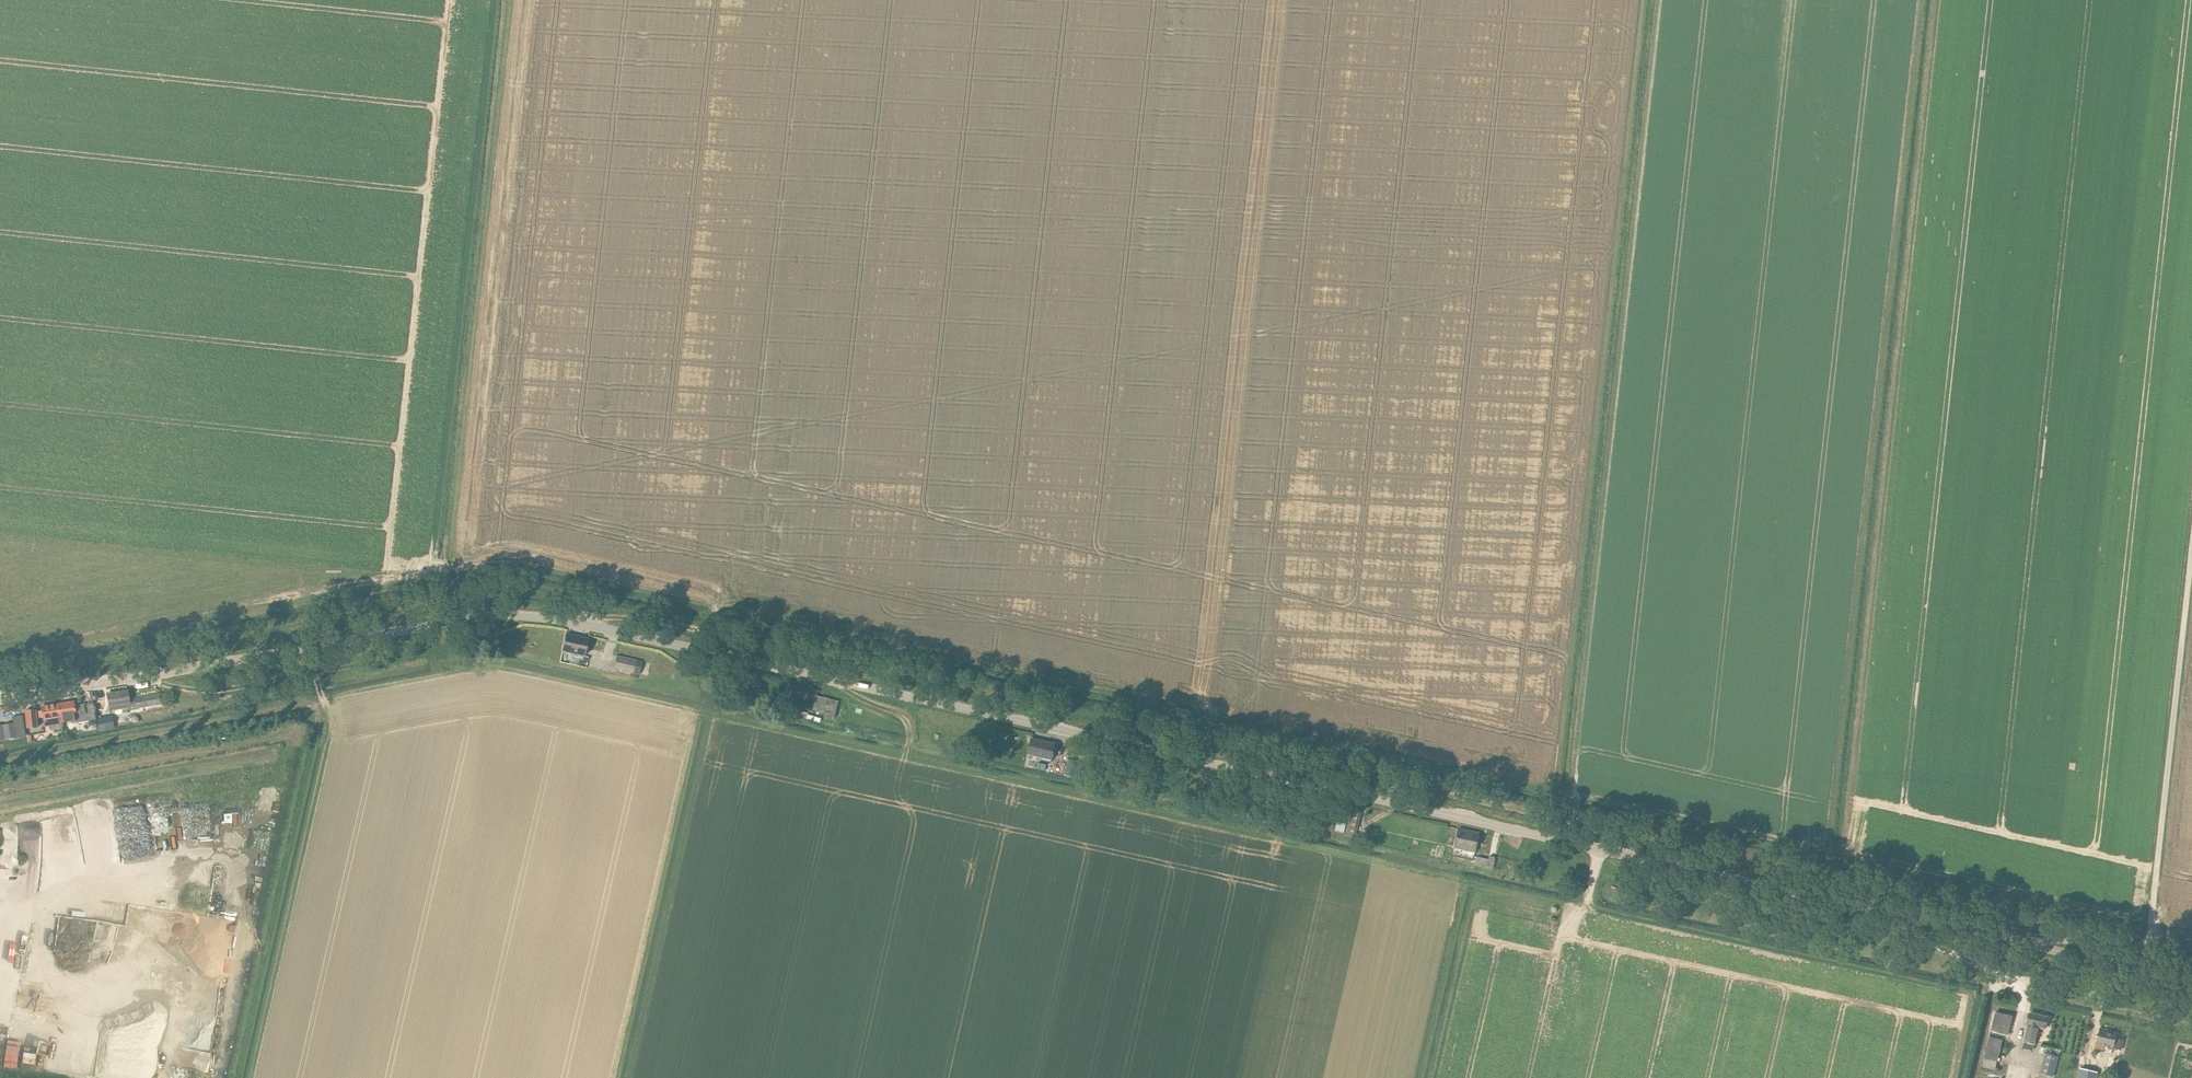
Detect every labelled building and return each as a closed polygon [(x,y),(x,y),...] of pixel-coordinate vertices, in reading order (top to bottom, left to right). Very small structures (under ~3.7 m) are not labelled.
[(587,638),(565,633),(561,651),(562,651),(583,656),(587,638)] [(640,660),(616,655),(613,669),(637,673),(640,660)] [(806,706),(810,689),(790,685),(787,696),(797,698),(796,704),(806,706)] [(127,691),(107,694),(109,706),(109,708),(110,711),(130,708),(134,707),(133,698),(128,699),(128,694),(127,691)] [(146,696),(133,698),(134,707),(135,709),(147,706),(160,704),(158,694),(146,696)] [(838,701),(816,696),(813,711),(814,711),(813,714),(823,716),(824,715),(834,718),(838,701)] [(58,704),(57,704),(60,723),(61,723),(76,720),(75,715),(85,713),(93,712),(92,703),(84,704),(74,706),(73,701),(58,704)] [(42,713),(37,714),(38,718),(43,717),(43,720),(44,727),(61,724),(60,723),(57,704),(41,707),(42,713)] [(802,709),(795,707),(793,715),(819,722),(821,718),(809,715),(808,713),(802,712),(802,709)] [(35,709),(25,710),(26,728),(37,727),(35,709)] [(855,709),(852,716),(874,723),(876,716),(855,709)] [(16,737),(25,735),(21,715),(12,717),(13,724),(0,726),(0,740),(16,737)] [(1051,760),(1054,744),(1030,739),(1027,755),(1051,760)] [(1065,771),(1064,775),(1079,779),(1083,763),(1068,759),(1067,762),(1065,771)] [(1037,763),(1036,769),(1044,771),(1046,765),(1037,763)] [(1336,822),(1335,832),(1344,834),(1346,824),(1336,822)] [(1478,833),(1458,829),(1455,844),(1464,846),(1464,849),(1474,851),(1478,833)] [(1473,863),(1493,868),(1495,858),(1489,856),(1488,860),(1475,857),(1474,861),(1473,863)] [(2008,1035),(2012,1018),(1994,1014),(1990,1031),(2008,1035)] [(2023,1043),(2034,1045),(2037,1028),(2044,1030),(2047,1018),(2029,1014),(2026,1028),(2023,1043)] [(2099,1028),(2094,1049),(2103,1051),(2104,1045),(2113,1047),(2115,1039),(2115,1038),(2116,1034),(2109,1032),(2110,1031),(2099,1028)] [(1988,1037),(1984,1058),(1997,1061),(2002,1040),(1988,1037)] [(2113,1047),(2113,1049),(2120,1050),(2122,1040),(2115,1039),(2113,1047)] [(2038,1072),(2052,1076),(2058,1056),(2044,1052),(2038,1072)] [(2077,1077),(2095,1077),(2097,1072),(2079,1068),(2077,1077)]
